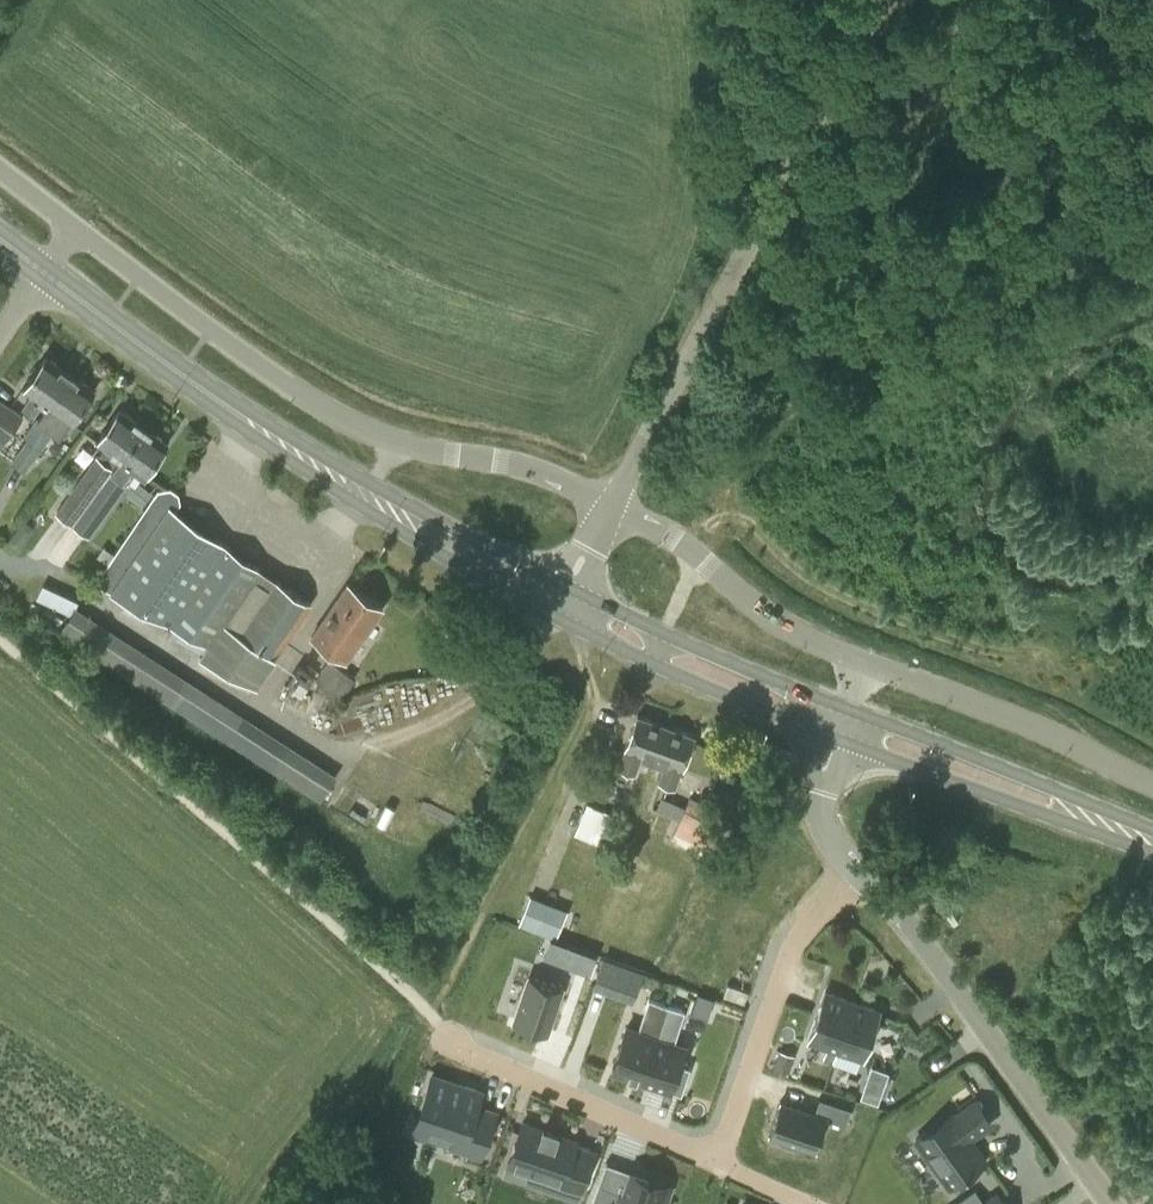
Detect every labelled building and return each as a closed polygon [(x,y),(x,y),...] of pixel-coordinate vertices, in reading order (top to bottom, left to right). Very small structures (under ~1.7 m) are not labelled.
[(24,434),(28,437),(47,405),(70,373),(46,356),(24,388),(31,394),(22,408),(34,417),(36,414),(37,415),(24,434)] [(47,405),(28,437),(29,438),(12,461),(26,471),(55,429),(63,435),(71,422),(94,390),(70,373),(47,405)] [(5,442),(24,415),(0,398),(0,438),(5,442)] [(55,511),(73,524),(144,425),(120,408),(98,440),(106,446),(98,456),(96,454),(55,511)] [(144,425),(73,524),(90,536),(138,469),(145,474),(168,443),(144,425)] [(147,617),(170,629),(176,618),(209,641),(200,654),(257,683),(275,656),(311,603),(175,510),(180,502),(178,493),(169,486),(160,488),(115,553),(102,545),(96,555),(109,563),(95,583),(150,611),(147,617)] [(70,613),(59,633),(320,800),(336,774),(76,606),(79,600),(43,583),(36,597),(70,613)] [(349,583),(313,635),(347,659),(383,607),(349,583)] [(288,680),(307,686),(314,676),(298,665),(288,680)] [(642,755),(655,759),(666,725),(638,715),(626,749),(619,767),(635,773),(642,755)] [(666,725),(655,759),(664,763),(658,781),(675,788),(682,769),(683,769),(695,735),(666,725)] [(690,796),(671,838),(701,852),(715,859),(735,817),(720,810),(690,796)] [(587,802),(562,859),(585,870),(610,812),(587,802)] [(569,908),(532,893),(519,925),(556,940),(569,908)] [(597,957),(568,946),(561,965),(590,975),(597,957)] [(530,975),(514,1022),(546,1033),(562,986),(530,975)] [(854,1000),(825,991),(809,1040),(828,1046),(825,1055),(834,1058),(837,1049),(854,1000)] [(715,999),(699,993),(691,1013),(708,1019),(715,999)] [(627,1026),(612,1070),(641,1080),(667,1004),(649,998),(638,1030),(627,1026)] [(880,1009),(854,1000),(837,1049),(863,1058),(880,1009)] [(667,1004),(641,1080),(646,1081),(646,1082),(681,1094),(690,1068),(679,1064),(682,1055),(685,1046),(674,1042),(685,1010),(667,1004)] [(780,1051),(774,1067),(786,1072),(791,1054),(780,1051)] [(862,1097),(877,1103),(888,1073),(872,1067),(862,1097)] [(432,1074),(418,1115),(455,1128),(450,1143),(481,1154),(495,1112),(476,1106),(481,1091),(432,1074)] [(781,1099),(770,1133),(781,1137),(780,1140),(801,1147),(802,1144),(815,1149),(826,1116),(845,1123),(851,1107),(819,1096),(815,1110),(781,1099)] [(916,1140),(949,1187),(959,1180),(986,1161),(952,1113),(925,1133),(916,1140)] [(509,1164),(526,1170),(581,1189),(594,1151),(577,1145),(575,1144),(577,1140),(558,1133),(559,1130),(543,1125),(542,1128),(523,1121),(517,1139),(511,1157),(509,1164)] [(593,1203),(670,1203),(664,1202),(670,1185),(649,1177),(648,1178),(632,1173),(625,1193),(600,1184),(593,1203)] [(953,1203),(1007,1203),(997,1190),(983,1200),(975,1188),(953,1203)]
